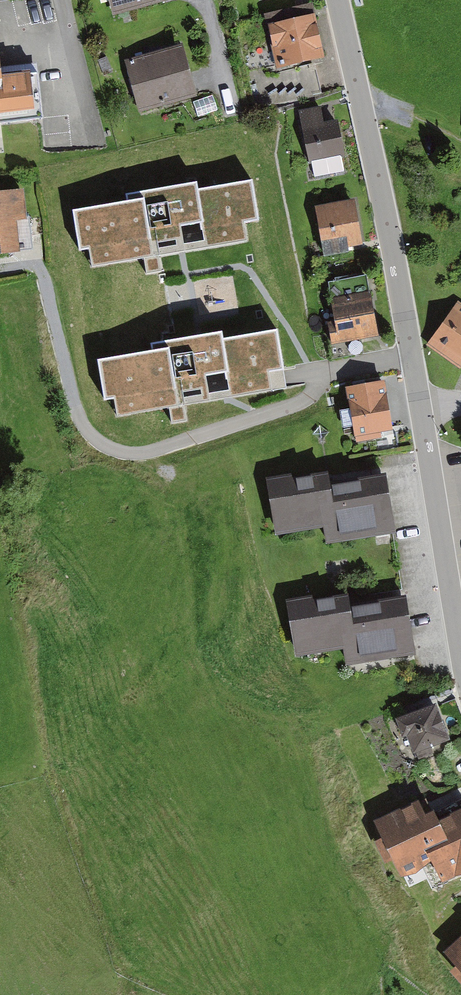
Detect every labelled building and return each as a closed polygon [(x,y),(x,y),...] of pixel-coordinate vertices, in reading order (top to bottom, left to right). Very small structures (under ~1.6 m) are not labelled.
[(168,0),(111,0),(115,15),(168,0)] [(326,56),(313,3),(265,14),(277,67),(297,63),(326,56)] [(195,97),(181,48),(129,63),(143,112),(195,97)] [(298,67),(297,63),(277,67),(265,70),(273,104),(322,93),(315,63),(298,67)] [(35,109),(32,74),(0,77),(0,112),(35,109)] [(212,95),(194,102),(199,116),(217,109),(212,95)] [(321,107),(299,111),(309,162),(312,161),(315,176),(344,170),(341,155),(345,154),(338,119),(323,121),(321,107)] [(127,201),(73,210),(80,250),(89,249),(92,266),(143,257),(146,273),(162,270),(159,254),(181,250),(246,239),(243,222),(259,219),(252,181),(197,190),(196,182),(126,194),(127,201)] [(24,190),(0,192),(0,252),(19,250),(15,220),(27,219),(24,190)] [(362,244),(355,200),(316,207),(324,256),(348,252),(347,246),(362,244)] [(377,336),(366,277),(329,284),(336,320),(327,321),(332,344),(377,336)] [(458,303),(429,345),(460,366),(460,305),(458,303)] [(153,351),(97,360),(103,396),(113,395),(117,415),(168,407),(170,423),(186,421),(183,403),(285,387),(284,378),(276,332),(221,341),(220,333),(152,344),(153,351)] [(393,429),(384,381),(347,387),(356,442),(383,437),(382,431),(393,429)] [(292,475),(266,479),(275,536),(322,529),(324,545),(367,539),(394,535),(385,475),(330,483),(329,473),(293,478),(292,475)] [(313,595),(286,600),(295,659),(345,651),(347,666),(418,655),(409,599),(350,608),(348,596),(314,601),(313,595)] [(435,703),(395,719),(403,738),(407,736),(416,760),(433,754),(431,746),(449,739),(435,703)] [(377,817),(401,868),(430,854),(439,873),(460,863),(460,802),(436,814),(432,806),(423,810),(418,798),(377,817)] [(445,953),(460,971),(460,938),(445,953)]
